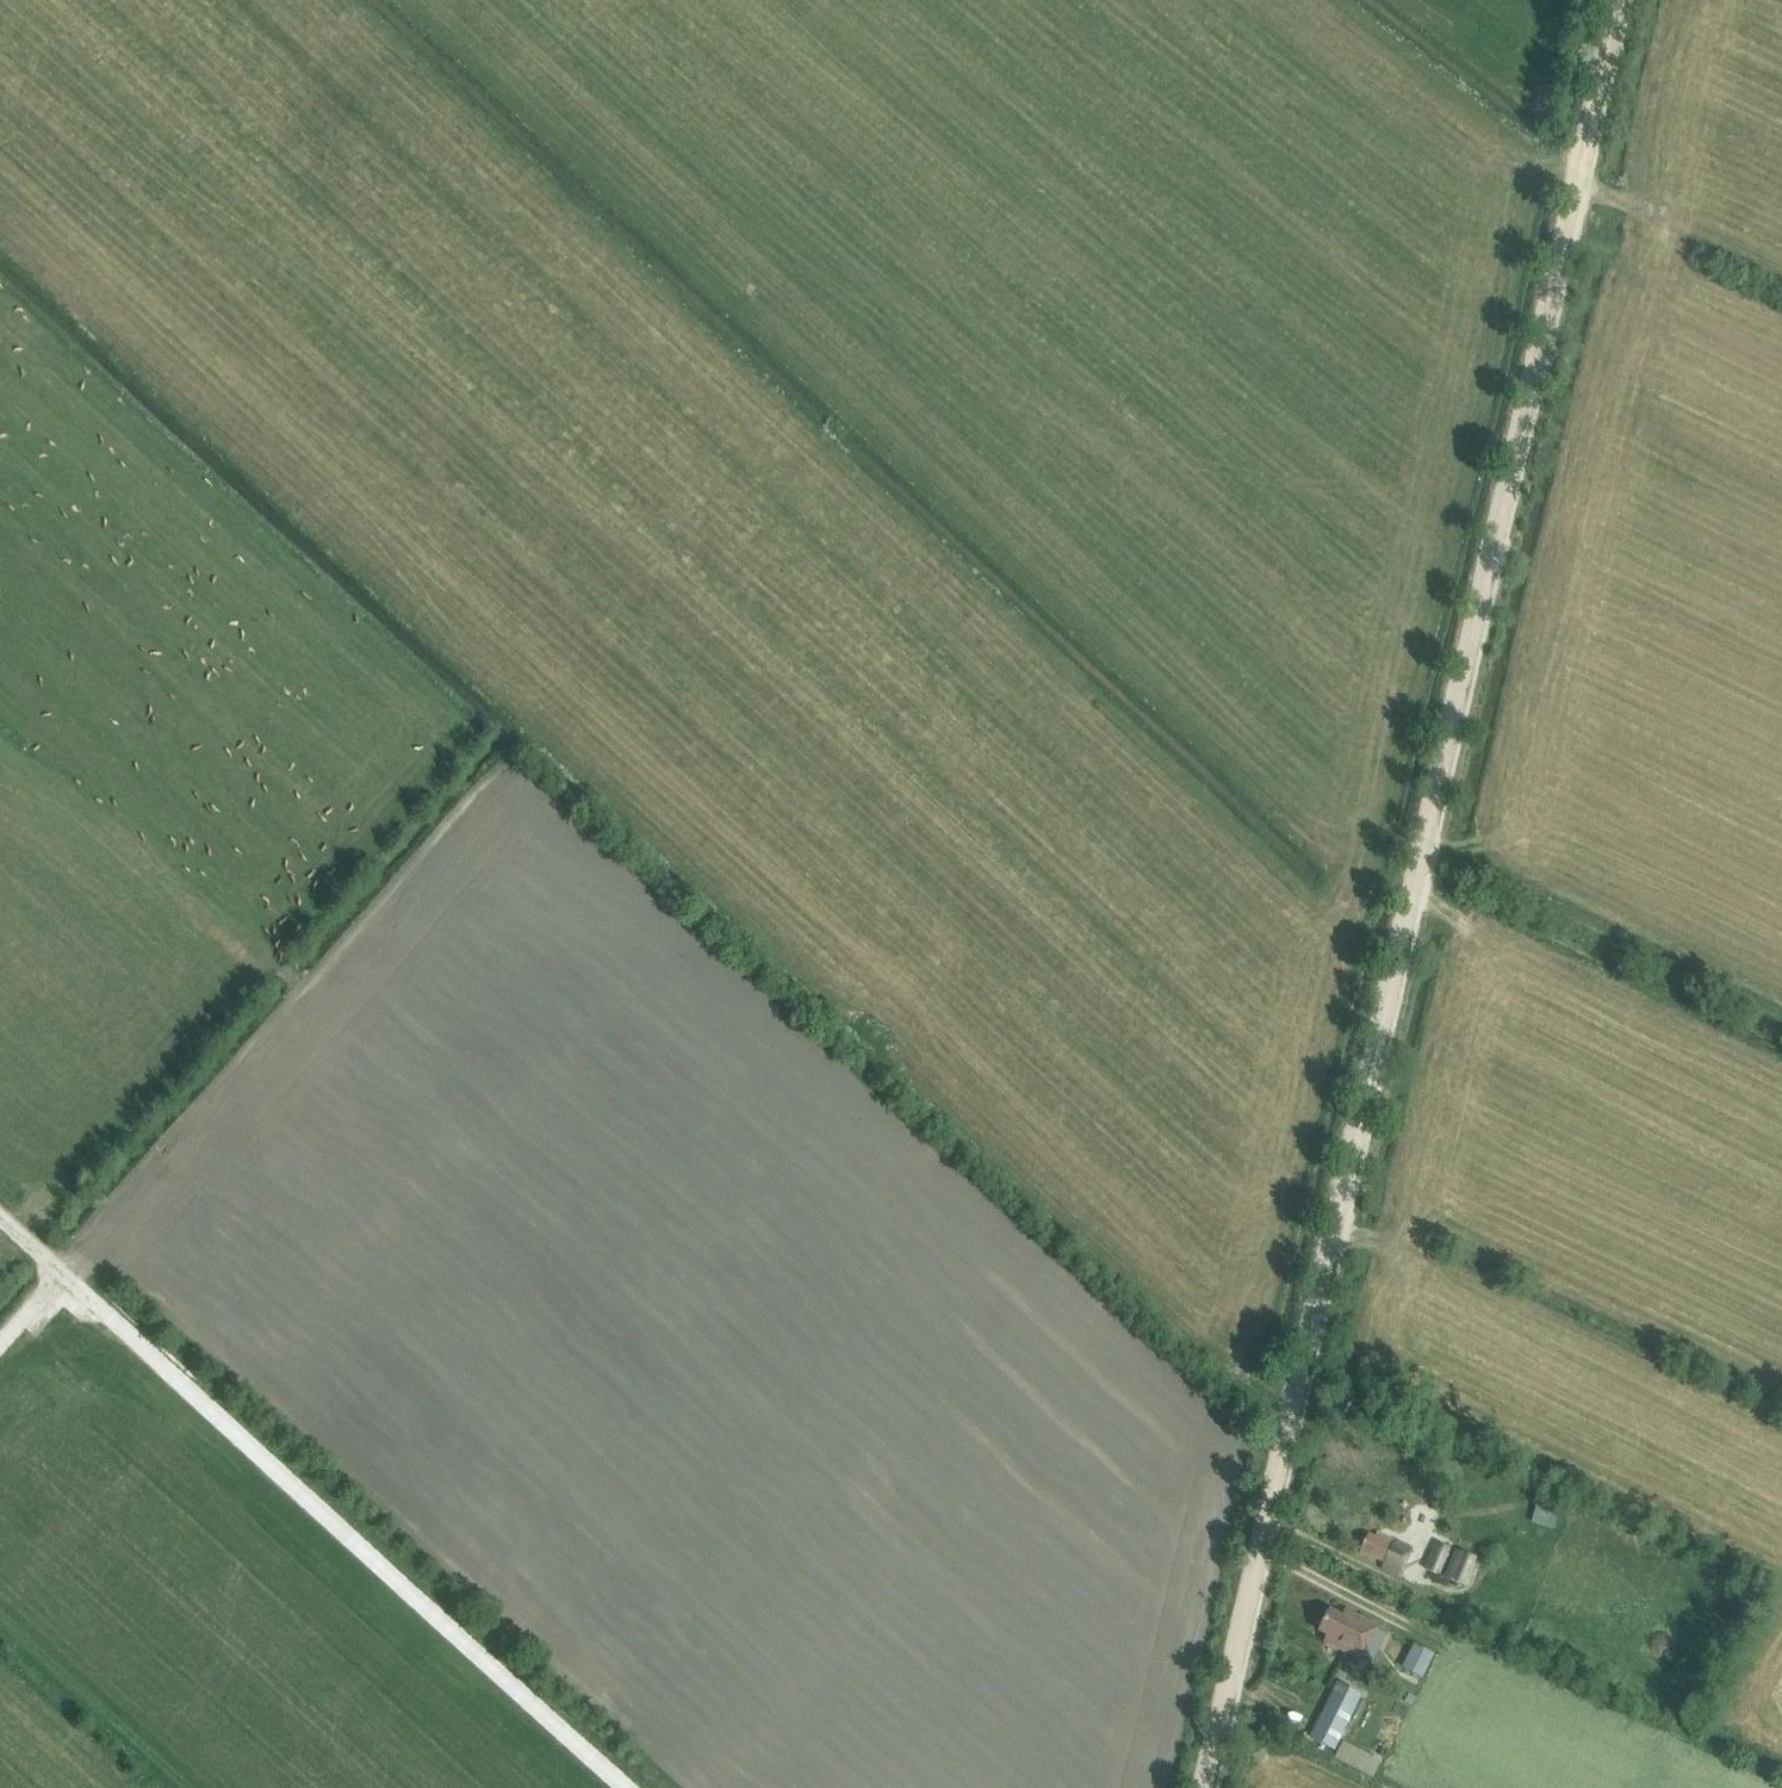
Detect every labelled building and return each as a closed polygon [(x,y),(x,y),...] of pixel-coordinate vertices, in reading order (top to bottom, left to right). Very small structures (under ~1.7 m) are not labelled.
[(1382,1570),(1399,1578),(1412,1549),(1378,1533),(1376,1538),(1369,1535),(1360,1553),(1384,1564),(1382,1570)] [(1439,1576),(1451,1548),(1436,1542),(1424,1570),(1439,1576)] [(1465,1587),(1477,1558),(1459,1550),(1447,1580),(1465,1587)] [(1378,1626),(1346,1612),(1343,1618),(1331,1612),(1321,1635),(1328,1638),(1325,1645),(1362,1662),(1378,1626)] [(1426,1669),(1433,1654),(1415,1645),(1407,1660),(1426,1669)] [(1334,1750),(1362,1694),(1337,1682),(1309,1737),(1334,1750)] [(1340,1739),(1332,1756),(1369,1775),(1378,1758),(1340,1739)]
